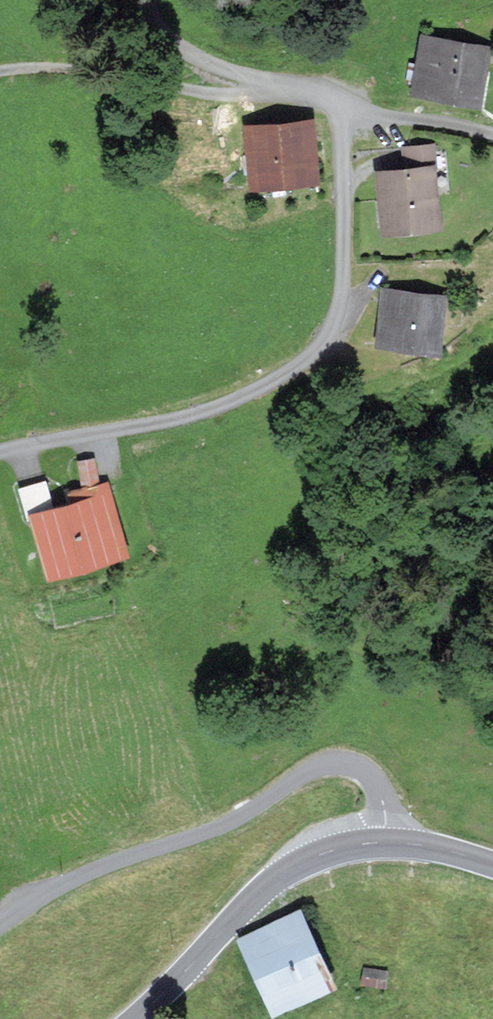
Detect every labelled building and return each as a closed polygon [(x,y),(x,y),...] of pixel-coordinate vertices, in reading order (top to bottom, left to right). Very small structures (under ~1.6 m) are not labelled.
[(424,37),(415,90),(479,100),(487,47),(424,37)] [(311,121),(248,127),(252,180),(315,174),(311,121)] [(379,169),(385,228),(440,222),(432,144),(405,147),(407,166),(379,169)] [(384,288),(378,341),(437,348),(443,294),(384,288)] [(96,479),(93,458),(80,460),(83,481),(96,479)] [(34,513),(50,572),(125,551),(106,482),(73,491),(76,501),(34,513)] [(333,982),(300,910),(242,937),(276,1008),(333,982)]
